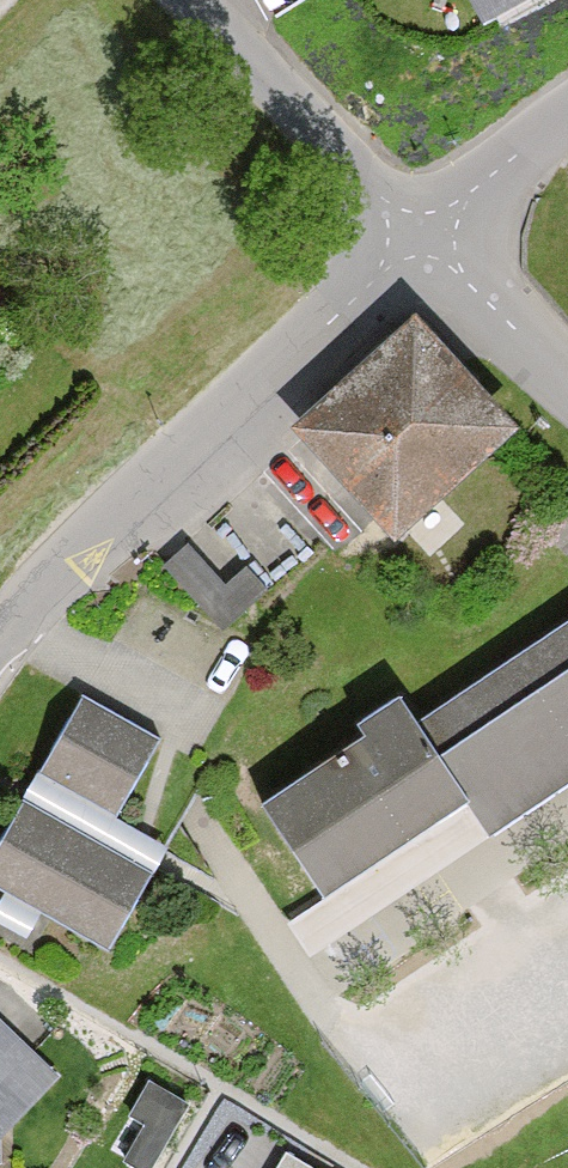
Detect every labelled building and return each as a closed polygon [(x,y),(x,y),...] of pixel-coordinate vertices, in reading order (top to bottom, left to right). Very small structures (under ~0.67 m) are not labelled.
[(482,20),(518,0),(471,0),(482,20)] [(539,431),(436,318),(315,428),(418,541),(539,431)] [(412,743),(399,722),(364,745),(372,758),(267,827),(324,914),(469,819),(488,848),(567,795),(567,641),(412,743)] [(175,740),(92,699),(53,776),(136,817),(175,740)] [(43,797),(0,872),(0,877),(127,950),(172,871),(43,797)] [(71,1087),(0,1019),(0,1160),(71,1087)] [(293,1167),(317,1167),(299,1157),(293,1167)]
